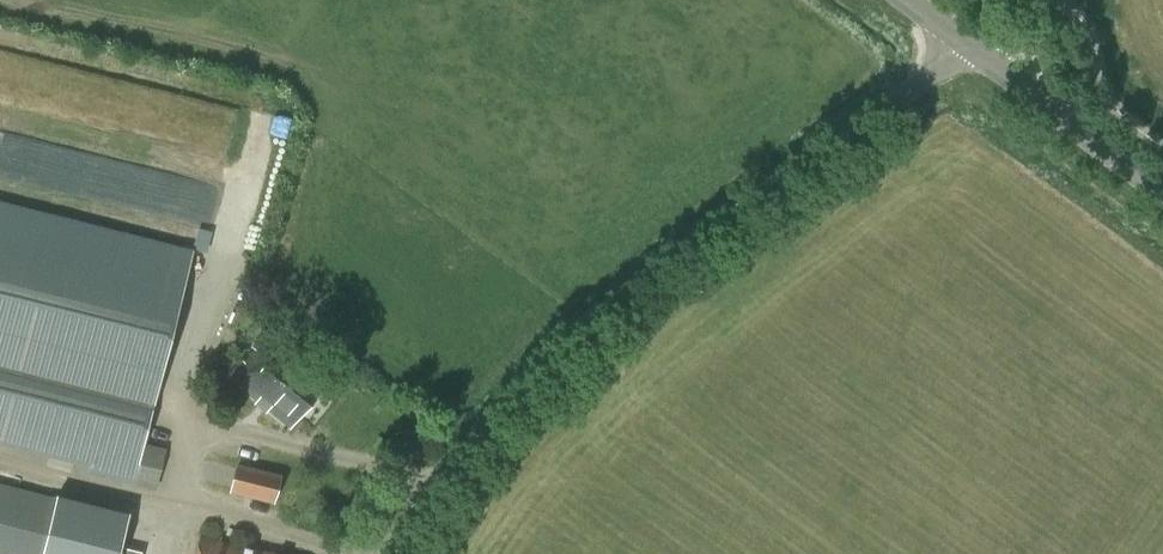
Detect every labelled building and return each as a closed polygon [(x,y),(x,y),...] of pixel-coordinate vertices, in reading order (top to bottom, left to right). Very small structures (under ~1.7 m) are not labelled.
[(158,381),(191,249),(0,201),(0,444),(85,465),(84,471),(155,490),(165,450),(142,444),(158,381)] [(290,426),(326,381),(265,333),(229,377),(290,426)] [(273,503),(281,474),(237,463),(229,493),(273,503)] [(57,498),(0,483),(0,553),(43,553),(57,498)] [(200,536),(196,553),(269,553),(200,536)]
